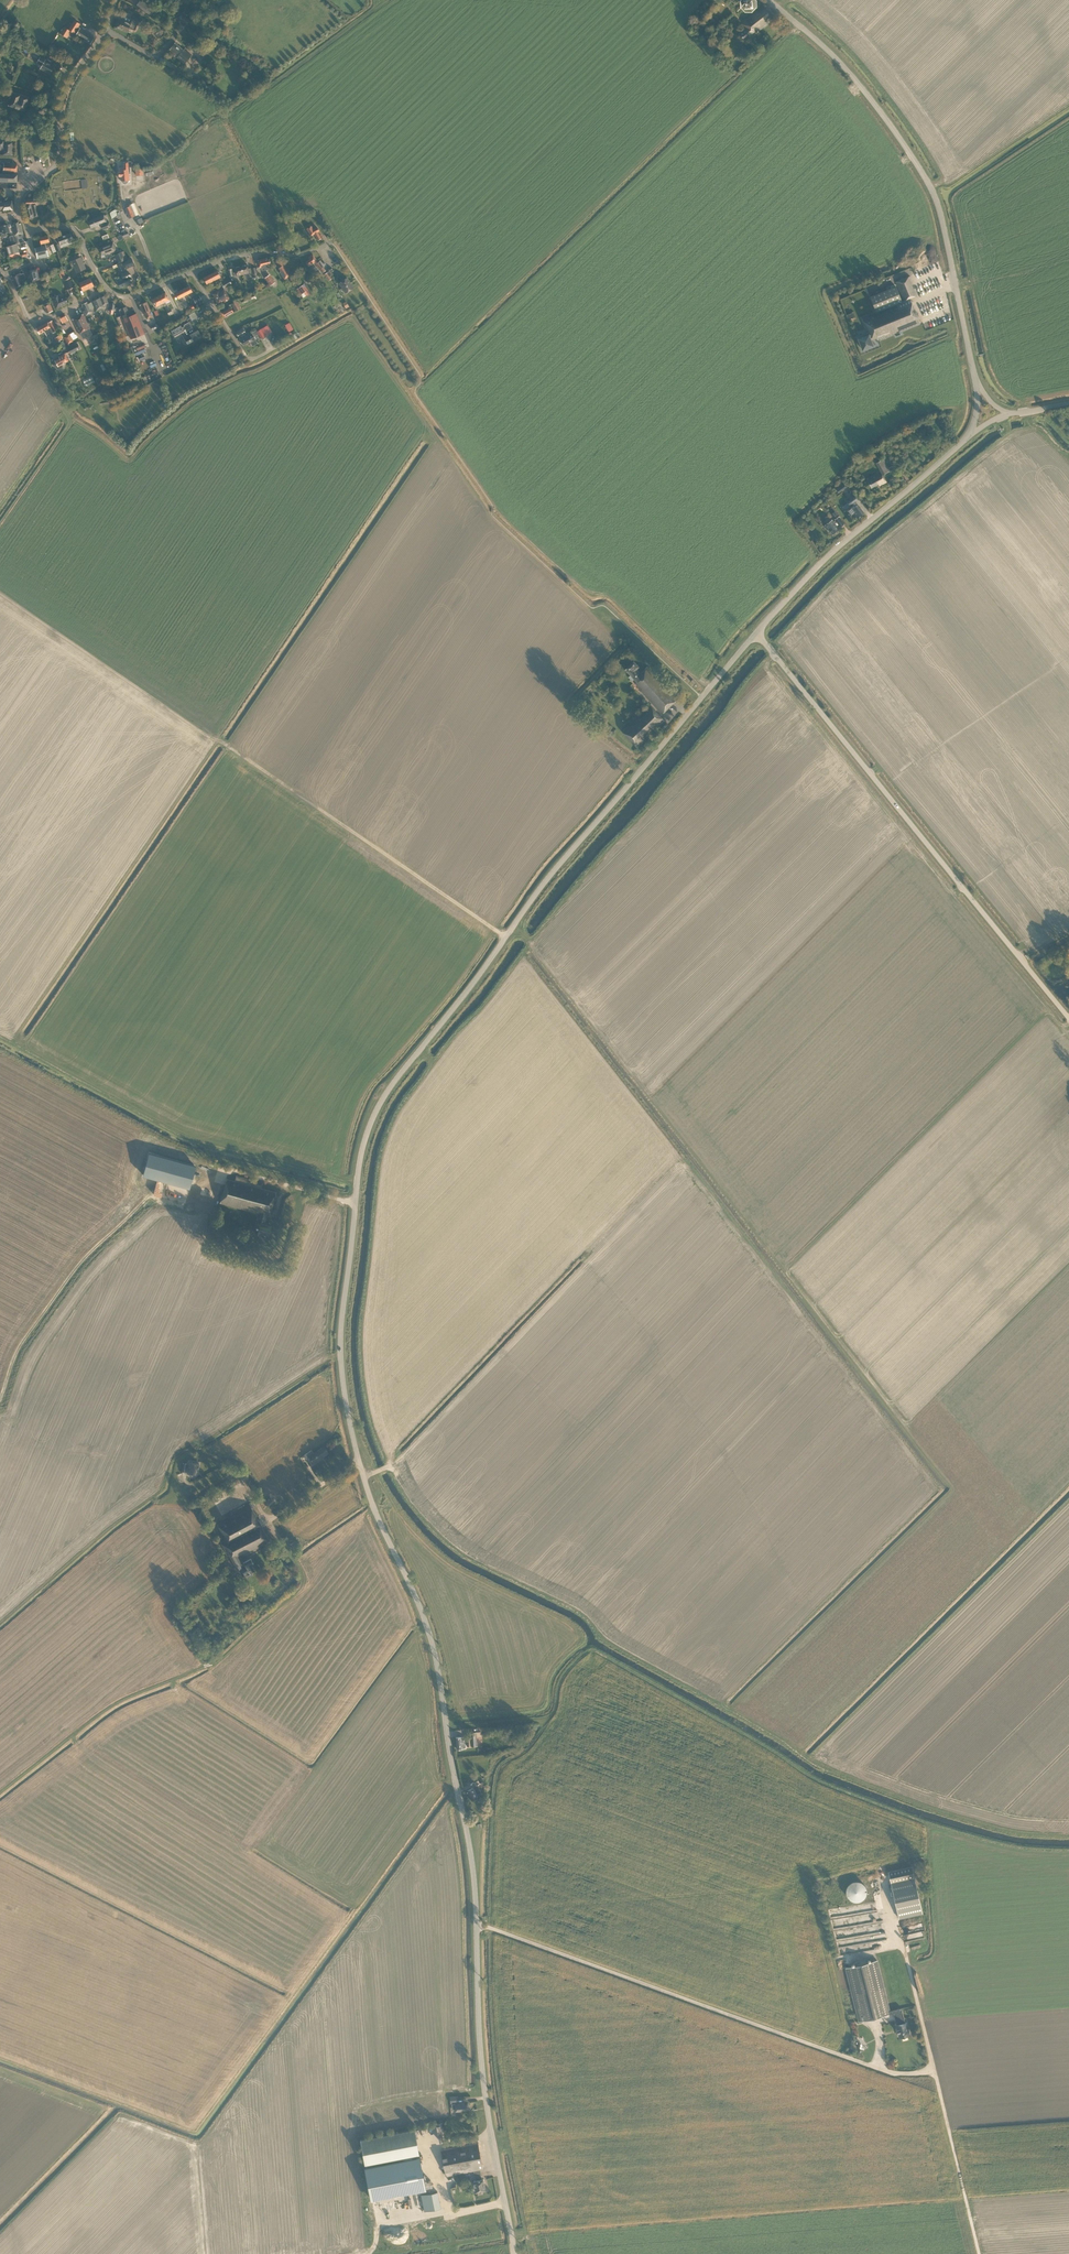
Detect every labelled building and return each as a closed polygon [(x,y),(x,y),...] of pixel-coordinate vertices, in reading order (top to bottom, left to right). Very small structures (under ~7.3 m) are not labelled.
[(748,9),(750,9),(751,9),(751,8),(754,6),(754,5),(754,2),(753,1),(752,0),(745,0),(744,1),(743,1),(743,2),(743,6),(744,6),(746,9),(747,9),(748,9)] [(140,3),(138,7),(151,15),(153,12),(140,3)] [(760,30),(775,18),(763,5),(741,22),(746,28),(739,33),(744,40),(755,31),(756,33),(760,30)] [(189,13),(184,9),(176,17),(179,20),(180,20),(185,24),(190,20),(186,17),(189,13)] [(68,30),(71,31),(90,44),(94,37),(78,27),(80,24),(74,20),(68,30)] [(130,24),(120,20),(116,28),(121,30),(121,29),(127,31),(129,28),(135,30),(138,22),(132,20),(130,24)] [(67,38),(71,31),(68,30),(64,27),(60,33),(67,38)] [(184,49),(183,50),(177,45),(176,45),(174,43),(170,49),(175,53),(175,54),(177,56),(177,57),(181,60),(185,63),(191,55),(184,49)] [(207,53),(200,45),(195,50),(201,58),(207,53)] [(33,56),(37,58),(40,54),(32,50),(31,53),(33,54),(33,56)] [(45,59),(40,56),(37,62),(42,65),(40,68),(50,74),(53,66),(44,61),(45,59)] [(9,64),(5,70),(12,74),(13,72),(15,73),(18,67),(15,65),(14,67),(9,64)] [(199,77),(192,73),(189,78),(195,82),(199,77)] [(29,97),(13,92),(8,105),(25,111),(29,97)] [(0,136),(0,150),(3,150),(3,154),(12,154),(13,141),(4,141),(4,136),(0,136)] [(38,155),(37,141),(24,142),(25,155),(38,155)] [(121,176),(121,180),(122,180),(122,182),(122,183),(123,183),(124,184),(125,184),(126,184),(127,183),(127,182),(128,182),(128,181),(128,180),(129,180),(129,173),(130,173),(130,167),(129,167),(128,162),(124,162),(124,167),(119,168),(119,172),(119,176),(121,176)] [(4,163),(4,164),(0,164),(0,170),(3,170),(3,172),(17,172),(17,163),(4,163)] [(16,188),(17,182),(17,175),(0,174),(0,188),(3,188),(3,187),(16,188)] [(43,204),(43,206),(50,205),(48,198),(24,199),(25,206),(24,206),(27,219),(39,215),(37,205),(43,204)] [(0,201),(0,211),(2,211),(13,210),(12,201),(1,202),(1,201),(0,201)] [(129,218),(135,215),(138,214),(133,203),(129,205),(130,206),(125,208),(129,218)] [(101,224),(101,225),(103,229),(111,226),(108,220),(106,221),(104,214),(92,219),(93,219),(88,221),(91,228),(97,225),(97,226),(101,224)] [(20,223),(19,224),(18,222),(13,223),(14,225),(12,225),(15,235),(23,233),(20,223)] [(9,232),(8,224),(1,225),(3,233),(1,234),(2,237),(7,236),(6,233),(9,232)] [(313,229),(311,226),(306,228),(311,236),(314,234),(315,235),(318,240),(321,238),(318,233),(317,232),(319,231),(317,227),(313,229)] [(121,231),(122,235),(117,236),(118,240),(129,237),(127,229),(121,231)] [(74,242),(70,233),(58,238),(61,247),(74,242)] [(49,242),(48,235),(39,237),(41,246),(35,248),(37,258),(48,256),(45,243),(49,242)] [(105,253),(106,254),(116,250),(113,242),(102,246),(102,248),(100,248),(102,254),(105,253)] [(19,252),(19,251),(17,243),(6,246),(8,255),(19,252)] [(115,254),(118,263),(127,260),(124,251),(115,254)] [(315,262),(319,270),(320,270),(321,269),(323,273),(326,271),(319,261),(318,262),(312,254),(308,257),(309,259),(305,262),(308,266),(315,262)] [(74,266),(83,262),(80,257),(71,261),(74,266)] [(123,262),(126,269),(134,265),(131,258),(123,262)] [(266,259),(266,258),(258,260),(259,267),(268,265),(267,264),(270,263),(269,259),(266,259)] [(280,267),(279,268),(281,271),(280,272),(284,279),(292,274),(282,259),(277,263),(280,267)] [(83,262),(74,266),(77,272),(86,268),(83,262)] [(240,265),(243,274),(251,272),(250,269),(248,269),(246,263),(240,265)] [(234,276),(243,274),(240,265),(234,266),(236,272),(233,272),(234,276)] [(39,279),(37,268),(29,270),(32,281),(39,279)] [(213,280),(214,280),(218,277),(220,281),(223,280),(221,276),(220,276),(217,270),(210,274),(213,280)] [(133,282),(128,271),(121,274),(122,277),(116,279),(120,287),(133,282)] [(26,278),(24,273),(18,275),(18,273),(11,276),(12,280),(13,279),(17,287),(22,284),(21,280),(26,278)] [(216,283),(214,280),(213,280),(210,274),(203,277),(206,284),(211,281),(213,285),(216,283)] [(275,282),(270,274),(265,278),(270,285),(275,282)] [(920,323),(910,298),(918,295),(910,276),(896,282),(903,300),(902,300),(896,285),(870,296),(876,312),(897,304),(897,305),(862,319),(868,333),(864,334),(865,336),(859,339),(863,351),(869,348),(869,347),(874,345),(872,339),(876,337),(878,340),(920,323)] [(72,280),(71,277),(64,280),(68,290),(74,287),(71,280),(72,280)] [(84,280),(88,288),(94,286),(90,277),(84,280)] [(342,288),(350,283),(347,277),(339,283),(342,288)] [(232,283),(229,278),(221,283),(224,289),(232,283)] [(83,291),(88,288),(84,280),(79,283),(83,291)] [(350,283),(342,288),(345,293),(353,288),(350,283)] [(304,288),(302,285),(296,289),(302,296),(303,295),(305,298),(306,297),(305,295),(309,292),(306,287),(304,288)] [(182,289),(185,295),(190,292),(192,296),(194,295),(189,286),(182,289)] [(217,289),(217,291),(212,294),(218,303),(223,300),(224,302),(229,299),(223,289),(221,290),(219,288),(217,289)] [(30,289),(20,294),(24,302),(26,301),(28,306),(36,302),(30,289)] [(180,297),(185,295),(182,289),(175,293),(180,302),(182,301),(180,297)] [(158,295),(162,303),(169,299),(165,292),(158,295)] [(58,295),(55,296),(55,294),(51,296),(57,308),(61,306),(61,305),(67,303),(65,297),(63,298),(63,297),(60,298),(58,295)] [(256,297),(254,294),(241,301),(243,303),(256,297)] [(108,303),(105,295),(92,301),(97,310),(102,308),(101,307),(104,306),(103,305),(108,303)] [(155,307),(162,303),(158,295),(151,299),(155,307)] [(203,303),(199,295),(193,298),(197,306),(203,303)] [(150,311),(147,301),(139,304),(143,314),(145,313),(147,318),(151,316),(149,311),(150,311)] [(231,304),(236,311),(241,308),(236,301),(231,304)] [(91,302),(88,304),(87,302),(82,304),(83,306),(81,307),(85,315),(93,312),(91,308),(93,307),(91,302)] [(53,311),(50,304),(44,306),(47,313),(53,311)] [(119,309),(131,339),(144,333),(136,313),(131,316),(129,312),(128,312),(126,306),(119,309)] [(231,308),(231,307),(223,312),(225,316),(233,312),(231,308)] [(83,314),(72,319),(80,334),(81,333),(82,337),(91,332),(89,329),(91,328),(83,314)] [(194,330),(190,324),(193,323),(190,318),(187,320),(188,322),(183,325),(184,326),(182,327),(180,324),(170,329),(174,337),(181,333),(187,344),(201,336),(197,328),(194,330)] [(57,330),(52,320),(48,323),(47,321),(36,328),(39,334),(51,327),(53,332),(57,330)] [(267,333),(263,327),(257,331),(256,329),(251,332),(252,333),(240,340),(243,345),(247,343),(247,344),(250,342),(252,345),(257,342),(255,339),(253,336),(258,333),(261,337),(265,335),(267,333)] [(246,332),(243,328),(235,332),(238,337),(246,332)] [(64,338),(68,344),(73,341),(73,340),(77,337),(74,332),(64,338)] [(77,343),(67,348),(70,353),(80,348),(77,343)] [(62,366),(61,364),(68,360),(64,353),(59,356),(59,358),(55,360),(56,364),(55,364),(55,366),(57,369),(58,369),(62,367),(62,366)] [(888,468),(884,459),(876,463),(881,472),(867,480),(871,488),(878,484),(879,486),(887,482),(882,474),(893,468),(892,466),(888,468)] [(839,493),(847,487),(844,483),(836,489),(839,493)] [(852,514),(853,515),(855,518),(857,516),(858,518),(864,513),(861,508),(860,508),(856,503),(859,500),(855,495),(847,501),(851,506),(845,511),(849,516),(852,514)] [(832,519),(824,525),(824,526),(823,526),(826,530),(827,529),(832,535),(839,530),(837,527),(840,525),(841,526),(845,523),(839,516),(838,516),(835,511),(831,514),(835,519),(834,519),(835,521),(834,522),(832,519)] [(648,666),(640,673),(637,669),(639,666),(634,661),(626,669),(631,674),(629,676),(632,680),(634,679),(637,682),(635,684),(640,689),(639,690),(662,714),(678,699),(648,666)] [(668,724),(650,705),(622,731),(637,747),(660,725),(663,728),(668,724)] [(195,1165),(150,1153),(144,1176),(189,1188),(195,1165)] [(266,1215),(271,1216),(272,1210),(271,1209),(276,1192),(261,1188),(263,1182),(236,1175),(235,1181),(226,1178),(220,1202),(260,1213),(259,1217),(257,1216),(255,1225),(256,1226),(255,1231),(255,1232),(259,1234),(259,1232),(268,1235),(271,1226),(264,1224),(266,1215)] [(328,1452),(324,1446),(314,1453),(311,1449),(304,1454),(307,1458),(309,1456),(314,1463),(321,1458),(321,1457),(328,1452)] [(197,1468),(198,1468),(199,1463),(190,1461),(189,1466),(190,1466),(189,1472),(196,1474),(197,1468)] [(255,1505),(252,1500),(249,1502),(251,1505),(217,1524),(225,1539),(220,1542),(228,1555),(229,1554),(238,1571),(240,1570),(243,1576),(246,1574),(248,1577),(253,1574),(251,1571),(254,1570),(251,1564),(253,1562),(251,1558),(242,1562),(239,1557),(240,1557),(240,1558),(270,1542),(252,1507),(255,1505)] [(477,1741),(476,1731),(471,1732),(471,1738),(467,1738),(467,1739),(465,1739),(465,1736),(456,1737),(457,1748),(465,1748),(465,1740),(467,1740),(467,1746),(471,1745),(471,1746),(477,1745),(477,1741)] [(479,1791),(483,1789),(482,1786),(484,1785),(482,1782),(476,1785),(479,1791)] [(479,1795),(475,1786),(468,1789),(472,1798),(479,1795)] [(899,1918),(923,1913),(912,1866),(889,1871),(899,1918)] [(854,1888),(850,1889),(852,1901),(866,1899),(864,1887),(854,1888)] [(921,1931),(904,1934),(905,1940),(926,1936),(923,1923),(920,1923),(921,1931)] [(846,1967),(859,2020),(895,2012),(898,2023),(896,2024),(897,2028),(898,2032),(899,2036),(903,2036),(903,2039),(908,2038),(907,2035),(910,2034),(906,2021),(905,2021),(902,2007),(890,2010),(877,1959),(846,1967)] [(848,1983),(845,1970),(838,1972),(841,1984),(848,1983)] [(859,2052),(865,2049),(861,2042),(855,2045),(859,2052)] [(465,2104),(465,2102),(455,2103),(455,2104),(452,2104),(452,2109),(455,2108),(456,2111),(462,2110),(468,2109),(467,2104),(465,2104)] [(360,2139),(365,2164),(408,2155),(416,2154),(419,2153),(414,2128),(360,2139)] [(484,2168),(478,2142),(441,2149),(446,2176),(474,2170),(476,2180),(474,2180),(476,2191),(486,2189),(484,2178),(482,2179),(480,2169),(484,2168)] [(419,2156),(416,2157),(416,2154),(408,2155),(409,2158),(365,2167),(371,2199),(426,2188),(419,2156)] [(437,2191),(421,2194),(424,2210),(441,2207),(437,2191)]
